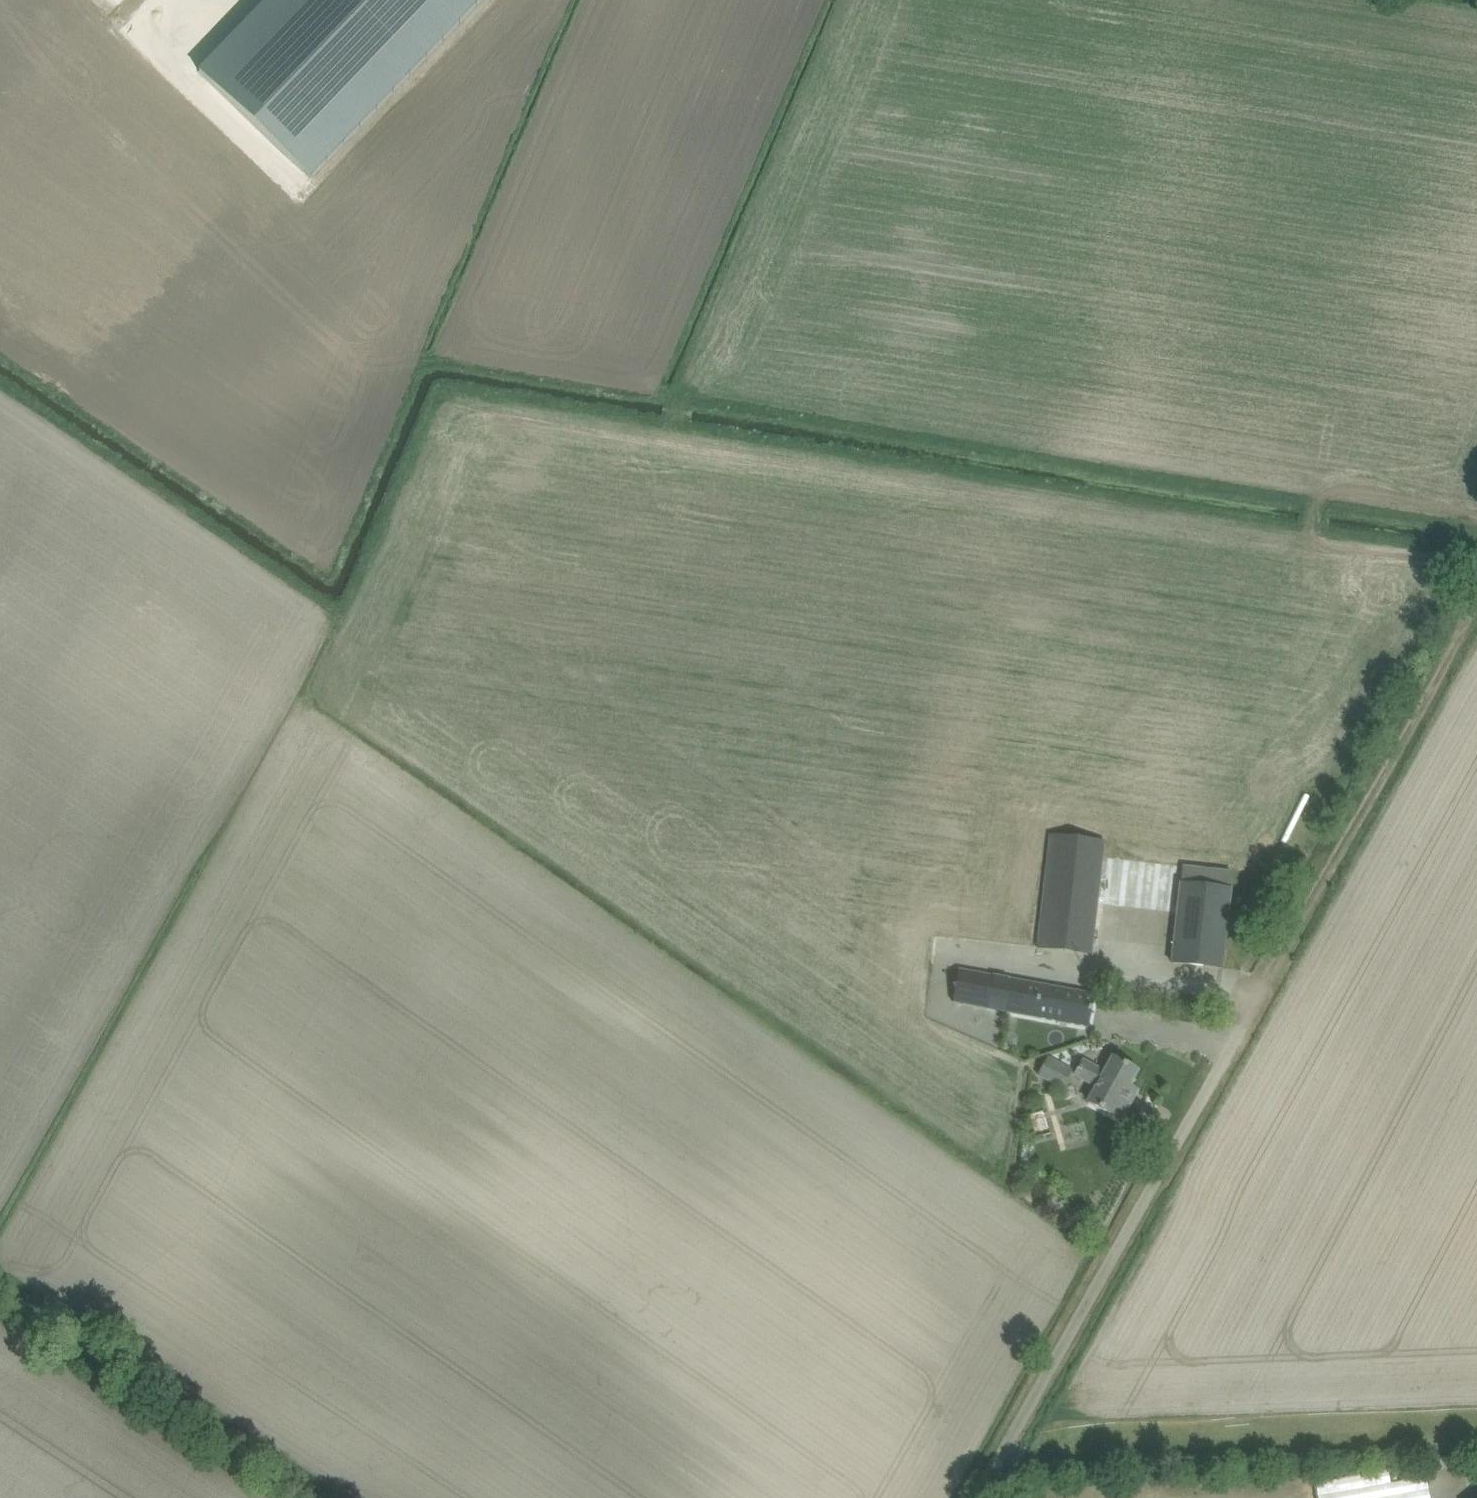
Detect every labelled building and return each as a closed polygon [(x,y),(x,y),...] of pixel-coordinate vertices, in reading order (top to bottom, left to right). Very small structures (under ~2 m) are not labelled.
[(199,72),(311,180),(483,0),(268,0),(199,72)] [(1051,836),(1038,949),(1093,955),(1106,842),(1051,836)] [(1232,873),(1183,868),(1172,964),(1222,969),(1231,890),(1232,873)] [(953,1003),(1089,1028),(1095,995),(959,970),(953,1003)] [(1037,1077),(1063,1090),(1074,1070),(1048,1057),(1037,1077)] [(1089,1103),(1103,1110),(1121,1120),(1137,1091),(1129,1086),(1137,1072),(1120,1062),(1114,1059),(1106,1073),(1084,1062),(1076,1076),(1098,1088),(1089,1103)] [(1317,1497),(1430,1497),(1427,1478),(1390,1485),(1388,1472),(1315,1484),(1317,1497)]
